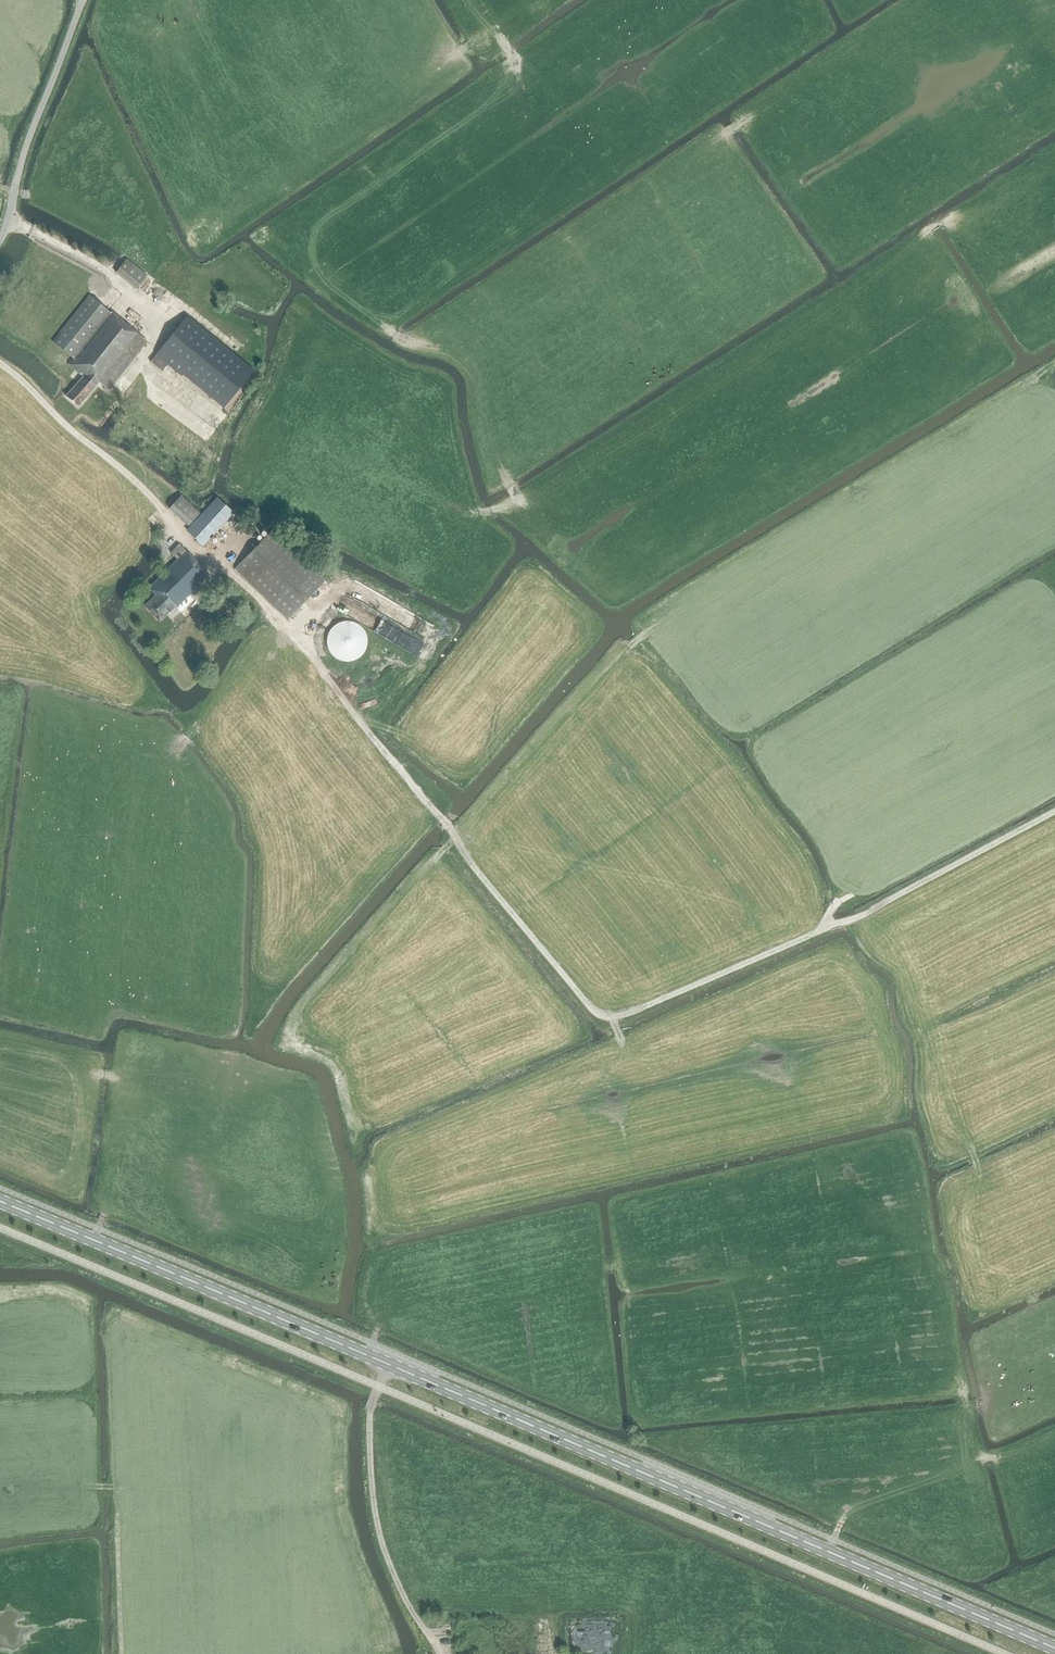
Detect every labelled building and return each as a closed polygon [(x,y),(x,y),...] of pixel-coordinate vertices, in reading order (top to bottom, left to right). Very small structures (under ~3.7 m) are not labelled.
[(126,257),(116,272),(137,287),(148,272),(126,257)] [(98,382),(107,389),(138,351),(147,341),(111,311),(110,313),(89,295),(52,341),(72,358),(67,364),(82,377),(65,396),(78,407),(98,382)] [(253,370),(186,316),(149,361),(161,371),(166,365),(180,377),(181,375),(222,409),(253,370)] [(124,392),(133,381),(123,373),(115,384),(124,392)] [(233,512),(232,512),(217,498),(187,530),(202,545),(233,512)] [(234,569),(286,619),(324,580),(272,530),(234,569)] [(179,544),(178,545),(170,553),(177,560),(148,588),(156,596),(145,606),(159,620),(169,611),(172,614),(177,609),(176,608),(209,575),(179,544)] [(326,639),(326,640),(326,642),(326,644),(327,646),(327,648),(328,649),(329,651),(330,652),(331,654),(332,655),(334,656),(335,657),(337,658),(339,659),(340,660),(342,660),(344,660),(346,660),(348,660),(350,660),(351,660),(353,659),(355,658),(356,657),(358,656),(359,655),(361,654),(362,652),(363,651),(364,649),(364,648),(365,646),(366,644),(366,642),(366,640),(366,639),(366,637),(365,635),(364,633),(364,631),(363,630),(362,628),(361,627),(359,626),(358,624),(356,623),(355,622),(353,622),(351,621),(350,621),(348,620),(346,620),(344,620),(342,621),(340,621),(339,622),(337,622),(335,623),(334,624),(332,626),(331,627),(330,628),(329,630),(328,631),(327,633),(327,635),(326,637),(326,639)]
